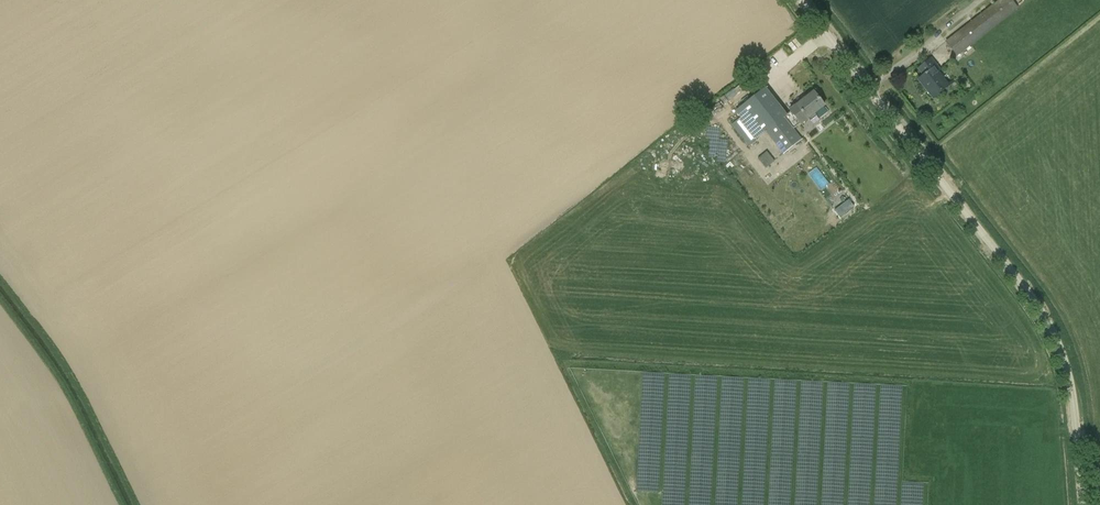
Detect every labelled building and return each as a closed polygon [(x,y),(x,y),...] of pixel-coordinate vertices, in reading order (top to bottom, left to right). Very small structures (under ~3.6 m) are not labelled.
[(1011,0),(999,0),(945,42),(956,57),(1018,9),(1011,0)] [(924,77),(918,82),(923,89),(926,87),(934,98),(948,87),(937,73),(940,71),(931,59),(918,69),(924,77)] [(740,118),(732,124),(727,118),(705,135),(771,220),(793,202),(749,145),(757,140),(766,132),(805,182),(824,168),(794,128),(800,124),(801,125),(812,116),(801,102),(789,111),(790,112),(786,115),(765,88),(735,112),(740,118)] [(813,92),(801,102),(812,116),(824,107),(813,92)]
